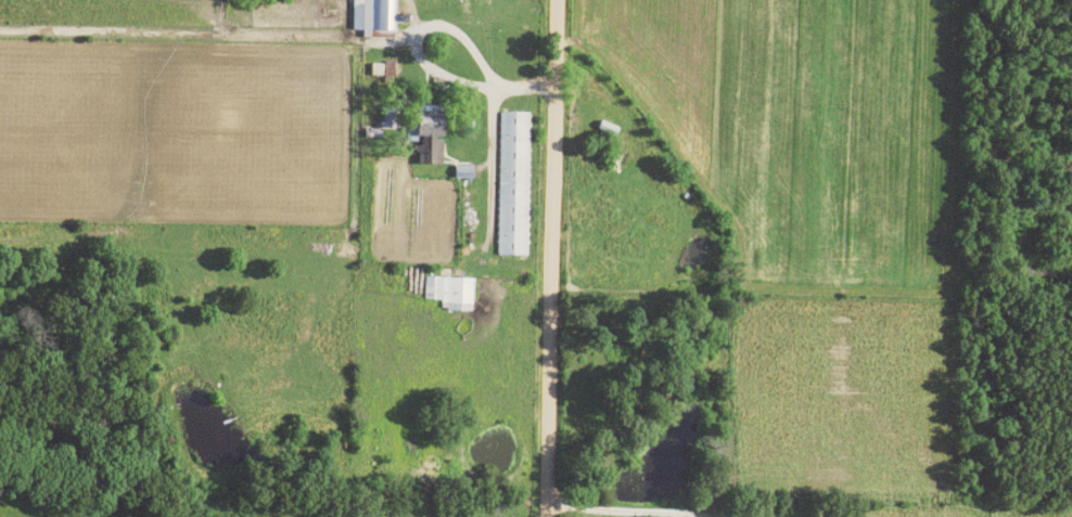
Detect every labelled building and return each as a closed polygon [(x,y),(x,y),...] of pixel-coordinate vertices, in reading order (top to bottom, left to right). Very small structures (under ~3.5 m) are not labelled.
[(530,114),(501,114),(499,256),(528,257),(530,114)] [(455,179),(473,180),(473,167),(456,166),(455,179)] [(474,279),(427,278),(426,300),(443,301),(442,311),(473,312),(474,279)]
